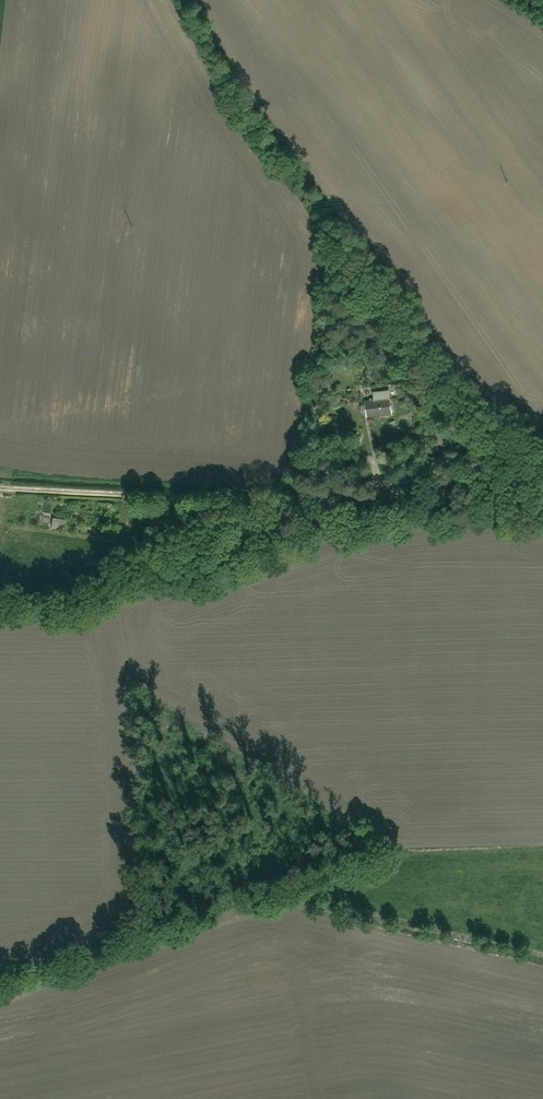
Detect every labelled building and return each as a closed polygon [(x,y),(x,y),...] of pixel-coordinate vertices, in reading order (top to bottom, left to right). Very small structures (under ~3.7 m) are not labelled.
[(391,400),(390,400),(389,390),(372,391),(373,402),(364,403),(366,419),(393,417),(391,400)] [(53,517),(52,529),(65,530),(65,518),(53,517)]
